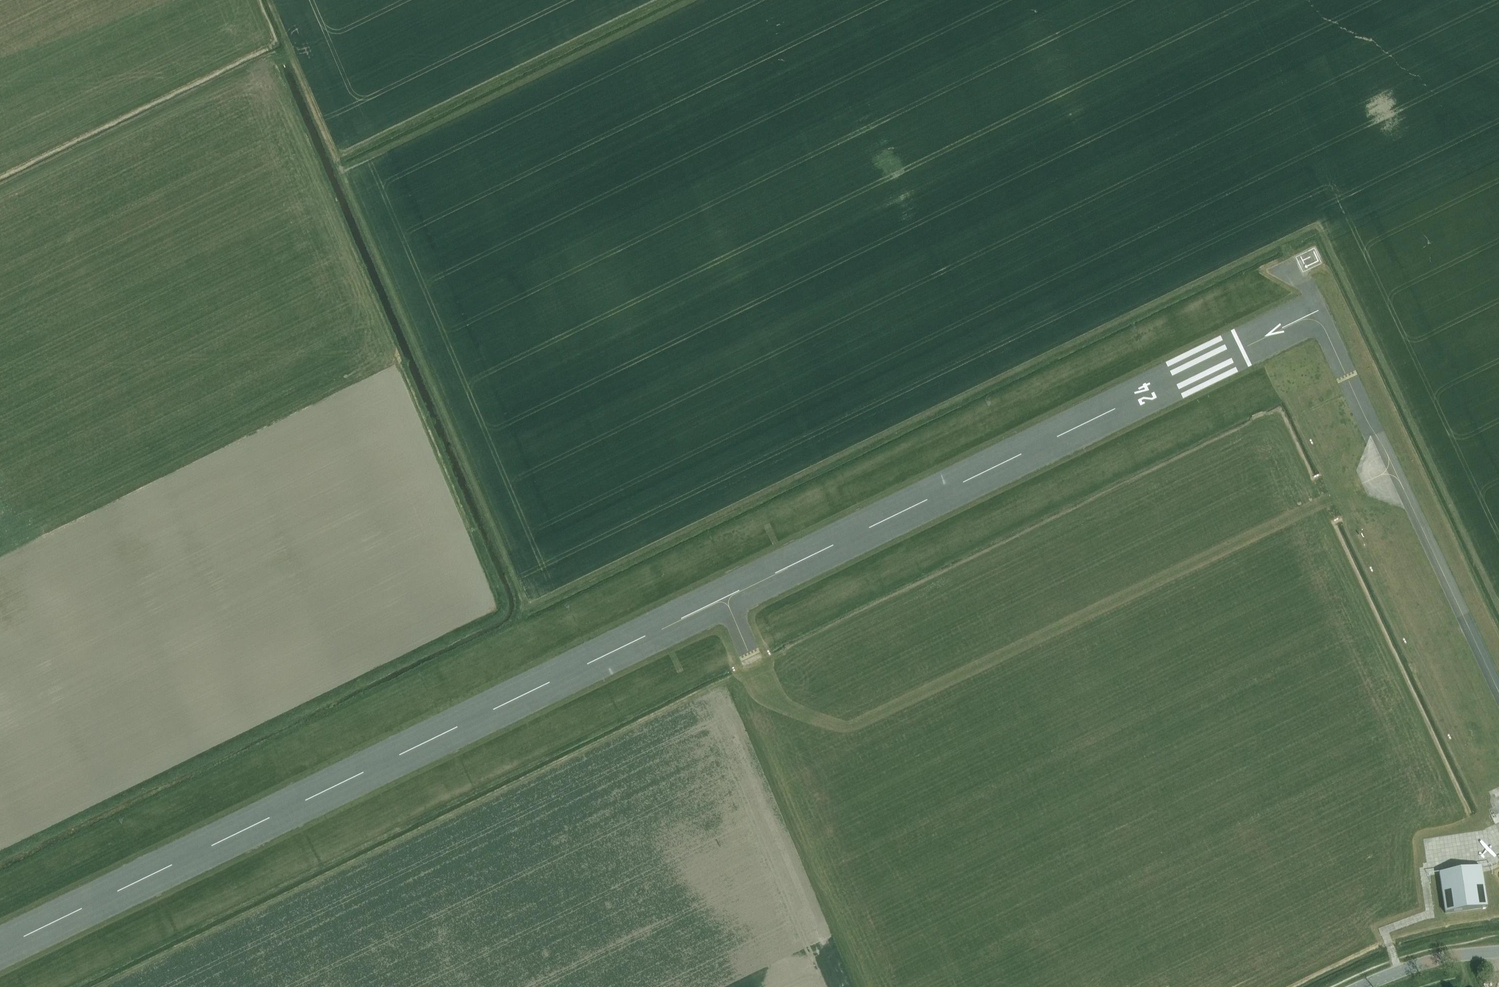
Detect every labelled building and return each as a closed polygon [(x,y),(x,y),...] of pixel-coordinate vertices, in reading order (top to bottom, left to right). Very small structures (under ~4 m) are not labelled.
[(1481,867),(1439,873),(1445,913),(1487,907),(1481,867)]
